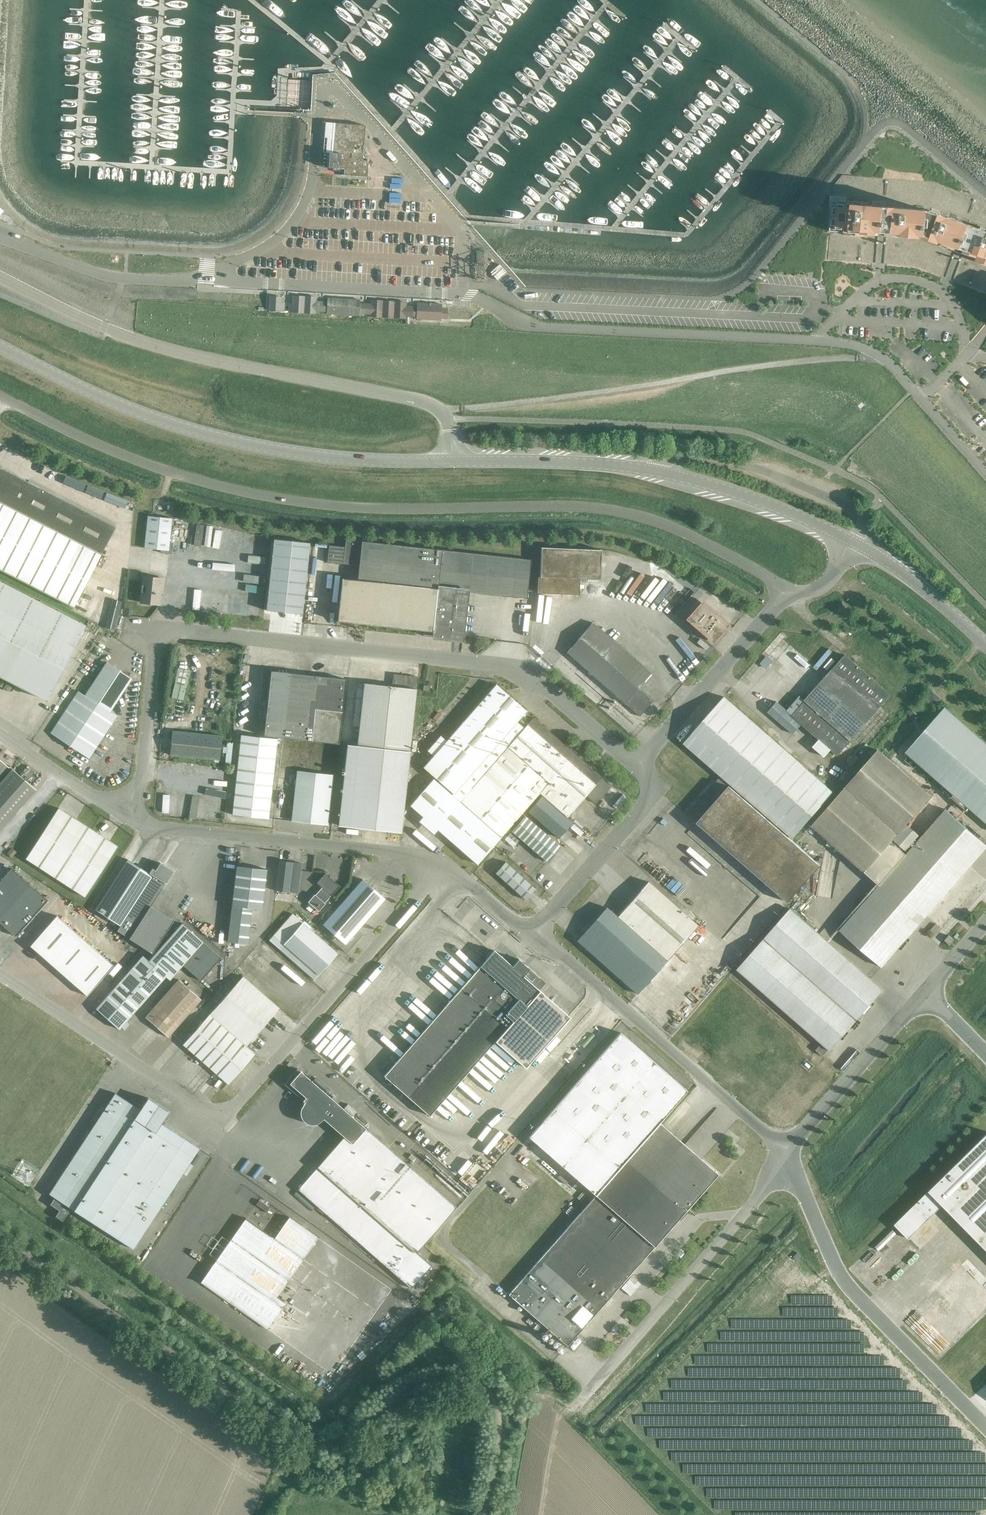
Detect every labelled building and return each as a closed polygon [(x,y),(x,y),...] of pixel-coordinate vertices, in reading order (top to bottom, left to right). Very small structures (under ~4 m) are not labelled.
[(344,170),(343,176),(366,177),(367,177),(368,160),(362,159),(365,126),(335,124),(332,154),(329,153),(328,168),(344,170)] [(335,196),(376,198),(377,180),(372,180),(366,179),(366,177),(343,176),(341,175),(341,178),(340,178),(336,178),(335,196)] [(827,257),(932,266),(985,310),(985,205),(966,189),(844,176),(832,184),(827,257)] [(493,276),(502,268),(499,264),(490,272),(493,276)] [(497,280),(505,272),(502,268),(493,276),(497,280)] [(303,313),(304,297),(293,296),(292,304),(289,304),(289,312),(303,313)] [(270,297),(269,311),(284,312),(284,304),(281,304),(282,298),(270,297)] [(304,297),(303,313),(315,314),(315,312),(321,312),(322,302),(316,302),(316,298),(304,297)] [(322,302),(321,312),(327,312),(326,314),(342,315),(343,299),(328,298),(327,302),(322,302)] [(359,300),(343,299),(342,315),(358,316),(358,314),(364,314),(365,304),(359,304),(359,300)] [(370,305),(365,304),(364,314),(370,315),(370,317),(380,317),(381,301),(371,301),(370,305)] [(381,301),(380,317),(395,318),(396,302),(381,301)] [(396,302),(395,318),(405,319),(405,317),(411,317),(411,307),(406,307),(406,303),(396,302)] [(417,307),(411,307),(411,317),(416,317),(416,319),(428,320),(429,304),(417,304),(417,307)] [(441,305),(429,304),(428,320),(440,321),(440,319),(446,319),(447,309),(441,309),(441,305)] [(115,527),(0,468),(0,570),(73,608),(115,527)] [(171,554),(173,543),(169,543),(172,518),(148,515),(144,548),(161,550),(160,553),(171,554)] [(273,539),(266,610),(301,614),(309,543),(273,539)] [(440,637),(460,639),(465,592),(527,599),(531,560),(345,540),(345,547),(329,546),(327,563),(359,566),(357,580),(342,579),(337,622),(423,631),(423,636),(440,638),(440,637)] [(601,550),(541,547),(540,577),(538,577),(537,593),(579,595),(579,579),(600,580),(601,550)] [(162,588),(163,579),(143,577),(140,603),(159,605),(160,588),(162,588)] [(85,626),(0,582),(0,677),(47,701),(85,626)] [(688,619),(715,643),(731,625),(704,601),(688,619)] [(593,623),(567,653),(624,703),(639,717),(653,702),(638,688),(650,674),(593,623)] [(776,702),(767,712),(793,734),(801,724),(819,740),(812,747),(824,757),(831,750),(837,756),(890,695),(844,655),(791,716),(776,702)] [(75,738),(69,746),(89,759),(116,717),(110,712),(132,679),(106,662),(84,696),(78,691),(55,725),(75,738)] [(183,700),(189,671),(178,668),(171,698),(183,700)] [(264,736),(283,738),(339,744),(346,679),(271,671),(264,736)] [(359,727),(357,748),(409,753),(417,677),(393,674),(392,686),(357,683),(353,726),(359,727)] [(499,740),(516,722),(526,711),(496,685),(423,768),(453,793),(451,795),(433,779),(410,806),(477,864),(500,838),(460,803),(460,802),(501,837),(539,793),(548,783),(499,740)] [(935,704),(941,698),(933,692),(928,698),(935,704)] [(793,839),(833,792),(724,697),(683,743),(793,839)] [(946,708),(906,754),(985,823),(985,744),(946,708)] [(524,728),(516,722),(499,740),(548,783),(539,793),(567,817),(586,795),(596,804),(611,786),(533,718),(524,728)] [(222,736),(172,731),(170,755),(220,760),(222,736)] [(232,815),(268,819),(277,739),(241,735),(232,815)] [(409,753),(357,748),(347,747),(338,826),(401,833),(409,753)] [(811,826),(865,873),(879,886),(840,931),(881,967),(985,848),(985,845),(946,810),(906,855),(891,842),(893,840),(906,852),(920,836),(907,825),(931,797),(878,750),(811,826)] [(3,780),(5,777),(11,770),(0,760),(0,777),(3,780)] [(12,769),(11,770),(5,777),(28,798),(35,790),(12,769)] [(297,771),(291,821),(328,825),(333,775),(297,771)] [(3,780),(0,783),(0,787),(21,806),(28,798),(5,777),(3,780)] [(714,800),(727,785),(719,778),(706,793),(714,800)] [(788,902),(820,865),(729,786),(697,823),(788,902)] [(15,813),(21,806),(0,787),(0,801),(15,813)] [(559,838),(572,823),(541,796),(528,811),(559,838)] [(8,821),(15,813),(0,801),(0,814),(8,821)] [(58,808),(25,859),(84,897),(117,846),(58,808)] [(548,862),(561,847),(524,816),(511,831),(548,862)] [(12,848),(7,854),(11,857),(16,852),(12,848)] [(152,876),(127,860),(94,910),(120,926),(152,876)] [(279,861),(275,891),(288,892),(297,894),(301,863),(292,862),(279,861)] [(505,862),(495,873),(525,900),(535,889),(505,862)] [(120,926),(117,931),(152,954),(168,929),(145,915),(150,907),(165,884),(173,872),(160,863),(155,870),(152,868),(149,873),(152,876),(120,926)] [(231,908),(227,942),(247,944),(252,908),(261,910),(266,870),(236,866),(231,908)] [(15,937),(47,901),(11,869),(0,881),(0,923),(15,937)] [(331,896),(340,886),(325,873),(316,883),(322,888),(315,895),(314,894),(308,902),(310,904),(314,908),(318,911),(325,904),(324,903),(331,896)] [(362,879),(323,925),(335,936),(332,941),(346,953),(357,941),(354,936),(385,899),(362,879)] [(598,917),(578,939),(639,992),(667,961),(698,925),(648,882),(617,918),(598,917)] [(310,904),(306,908),(310,912),(314,908),(310,904)] [(830,1050),(882,990),(790,910),(738,969),(822,1043),(815,1050),(822,1056),(829,1049),(830,1050)] [(337,953),(309,929),(311,927),(304,921),(302,923),(292,914),(269,940),(314,980),(318,975),(337,953)] [(49,963),(76,932),(57,916),(30,946),(49,963)] [(153,956),(149,961),(166,976),(165,977),(169,980),(177,972),(182,965),(200,981),(221,958),(181,924),(153,956)] [(76,932),(49,963),(67,979),(94,949),(76,932)] [(954,941),(948,936),(944,941),(950,946),(954,941)] [(113,966),(94,949),(67,979),(87,996),(113,966)] [(493,951),(461,988),(506,1028),(495,1041),(525,1068),(569,1017),(522,977),(528,970),(517,960),(511,966),(493,951)] [(119,1029),(166,976),(143,956),(96,1009),(119,1029)] [(252,985),(242,977),(183,1045),(228,1084),(248,1062),(244,1058),(251,1051),(245,1046),(279,1008),(261,993),(252,985)] [(168,1037),(201,1000),(178,980),(145,1017),(168,1037)] [(495,1041),(506,1028),(461,988),(384,1076),(429,1116),(495,1041)] [(581,1044),(584,1047),(595,1034),(592,1032),(581,1044)] [(718,1174),(659,1123),(687,1091),(621,1033),(529,1137),(595,1195),(508,1294),(567,1346),(718,1174)] [(455,1207),(297,1069),(283,1084),(304,1102),(300,1107),(299,1113),(299,1118),(309,1126),(313,1125),(319,1124),(323,1119),(344,1137),(298,1189),(354,1239),(411,1288),(431,1266),(416,1253),(427,1239),(442,1223),(455,1207)] [(115,1093),(49,1194),(54,1198),(50,1205),(59,1211),(55,1217),(62,1221),(71,1208),(118,1239),(133,1249),(199,1148),(161,1123),(168,1111),(148,1098),(140,1110),(115,1093)] [(914,1205),(928,1219),(942,1205),(975,1239),(985,1250),(985,1135),(914,1205)] [(245,1219),(200,1282),(270,1331),(273,1326),(270,1323),(278,1311),(279,1312),(286,1303),(277,1296),(303,1259),(318,1238),(289,1218),(274,1239),(273,1238),(245,1219)] [(777,1267),(765,1279),(770,1283),(782,1272),(777,1267)] [(616,1334),(621,1328),(617,1324),(611,1330),(616,1334)]
